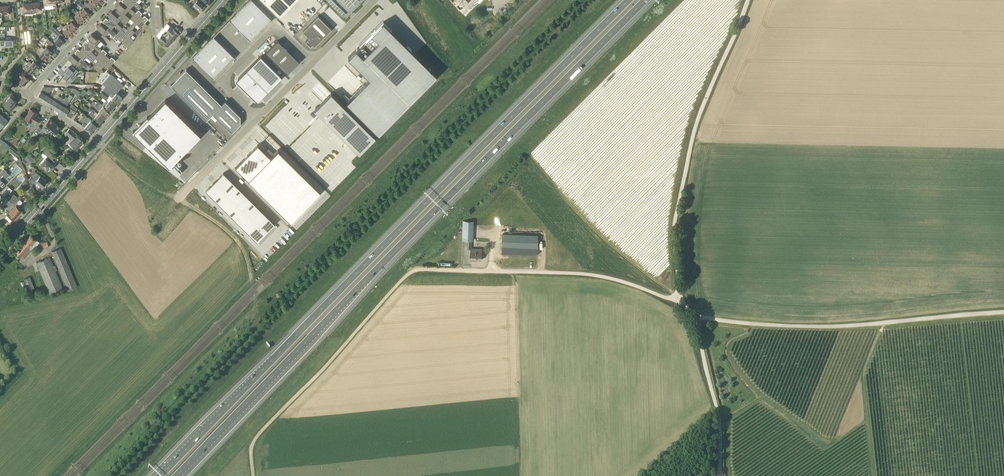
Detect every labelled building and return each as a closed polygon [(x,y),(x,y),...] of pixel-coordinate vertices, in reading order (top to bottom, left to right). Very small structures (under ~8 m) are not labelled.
[(97,4),(93,0),(89,0),(89,1),(90,2),(87,4),(93,9),(97,4)] [(122,1),(123,2),(121,4),(121,5),(128,11),(133,16),(136,13),(131,8),(134,5),(128,0),(122,0),(122,1)] [(142,7),(136,2),(138,0),(128,0),(134,5),(139,10),(142,7)] [(207,2),(205,0),(194,0),(192,2),(194,4),(200,9),(207,2)] [(229,19),(250,40),(272,19),(252,0),(248,0),(229,19)] [(279,18),(297,0),(261,0),(279,18)] [(342,16),(343,17),(346,14),(332,0),(326,0),(342,16)] [(359,1),(358,0),(341,0),(351,9),(359,1)] [(388,1),(392,11),(398,8),(395,0),(390,0),(388,1)] [(45,9),(45,6),(44,6),(44,1),(43,1),(40,1),(40,2),(32,3),(33,14),(34,14),(41,10),(43,10),(45,9)] [(25,14),(33,14),(32,3),(23,4),(24,7),(20,8),(21,14),(25,14)] [(121,5),(121,4),(119,3),(116,7),(118,8),(116,11),(128,22),(130,19),(125,14),(128,11),(121,5)] [(14,15),(13,8),(10,9),(9,6),(1,7),(2,13),(10,12),(10,15),(14,15)] [(79,12),(85,18),(90,13),(84,8),(82,10),(81,10),(79,12)] [(197,15),(188,8),(187,9),(196,17),(197,15)] [(143,17),(141,15),(142,13),(138,10),(136,13),(133,16),(130,19),(134,22),(129,27),(132,29),(133,29),(137,24),(143,17)] [(125,24),(128,22),(116,11),(113,13),(112,11),(108,15),(110,17),(117,23),(120,20),(125,24)] [(81,23),(85,18),(79,12),(76,14),(77,15),(75,18),(81,23)] [(135,33),(138,35),(147,25),(145,23),(148,19),(145,15),(143,17),(137,24),(140,27),(135,33)] [(312,44),(315,46),(332,29),(318,16),(303,31),(310,38),(308,39),(306,41),(311,46),(312,44)] [(122,28),(117,23),(110,17),(108,19),(106,18),(103,21),(104,23),(105,23),(112,29),(115,26),(120,31),(122,28)] [(440,73),(387,20),(351,56),(373,77),(349,100),(382,133),(440,73)] [(67,25),(73,31),(77,26),(72,22),(70,24),(69,23),(67,25)] [(117,34),(112,29),(105,23),(104,23),(102,25),(101,24),(97,28),(102,32),(102,33),(105,36),(109,32),(114,37),(117,34)] [(171,27),(169,25),(167,24),(157,36),(159,37),(158,38),(162,41),(168,47),(179,34),(181,31),(176,27),(174,29),(171,27)] [(69,36),(73,31),(67,25),(64,28),(65,29),(63,32),(69,36)] [(121,41),(132,29),(129,27),(125,31),(122,28),(120,31),(117,34),(114,37),(113,38),(117,41),(119,39),(121,41)] [(56,29),(54,32),(59,36),(56,39),(55,38),(53,40),(60,46),(65,41),(62,39),(65,36),(59,32),(56,29)] [(135,32),(133,29),(132,29),(121,41),(123,44),(122,45),(126,49),(134,40),(130,37),(135,32)] [(97,45),(101,41),(97,38),(97,39),(91,34),(88,38),(90,39),(88,42),(95,48),(100,53),(102,50),(97,45)] [(234,57),(224,46),(213,36),(192,57),(213,78),(234,57)] [(13,40),(11,40),(11,37),(6,37),(6,39),(5,39),(5,47),(8,47),(8,46),(13,45),(13,40)] [(88,42),(86,40),(82,44),(84,46),(82,48),(94,59),(95,58),(97,56),(92,52),(95,48),(88,42)] [(298,62),(298,60),(278,40),(266,52),(287,73),(298,62)] [(53,52),(55,50),(52,47),(51,48),(48,45),(47,47),(47,46),(44,49),(42,46),(40,48),(49,56),(53,52)] [(46,61),(49,56),(40,48),(39,50),(41,52),(39,55),(46,61)] [(92,62),(94,59),(82,48),(80,50),(78,49),(75,53),(76,54),(77,54),(84,60),(87,57),(92,62)] [(107,52),(103,49),(102,50),(100,53),(97,56),(95,58),(98,61),(93,67),(96,69),(108,56),(105,54),(107,52)] [(89,65),(84,60),(77,54),(76,54),(74,56),(73,55),(69,59),(78,67),(81,63),(86,68),(89,65)] [(108,69),(116,60),(112,57),(110,58),(108,56),(96,69),(99,72),(104,66),(108,69)] [(239,84),(250,95),(251,95),(252,96),(253,97),(254,97),(255,97),(256,98),(257,98),(258,98),(259,98),(260,97),(261,97),(262,96),(263,96),(264,95),(282,77),(261,56),(239,77),(239,78),(238,79),(238,80),(238,81),(238,82),(238,83),(239,83),(239,84)] [(28,63),(37,71),(41,67),(34,61),(32,63),(29,61),(28,63)] [(33,75),(37,71),(28,63),(26,64),(29,67),(27,69),(33,75)] [(73,66),(71,68),(70,67),(66,71),(66,72),(64,73),(66,75),(63,78),(68,82),(75,74),(76,75),(79,72),(73,66)] [(185,70),(171,84),(169,84),(205,119),(211,112),(230,131),(239,122),(239,115),(224,100),(220,103),(185,68),(185,70)] [(22,79),(19,81),(24,85),(29,79),(22,73),(19,76),(22,79)] [(122,98),(117,93),(123,85),(110,74),(108,77),(106,74),(100,81),(103,84),(101,87),(103,89),(110,95),(113,97),(118,102),(122,98)] [(53,87),(52,87),(47,87),(46,87),(44,86),(37,97),(43,101),(47,95),(53,87)] [(50,97),(47,95),(43,101),(49,105),(60,89),(58,88),(57,91),(54,89),(50,97)] [(54,108),(62,97),(61,97),(58,95),(59,93),(60,93),(62,90),(60,89),(49,105),(54,108)] [(108,98),(105,95),(102,92),(100,94),(106,100),(114,107),(118,102),(113,97),(110,95),(108,98)] [(66,114),(69,109),(66,107),(73,96),(71,95),(70,94),(68,98),(60,111),(65,115),(66,114)] [(332,94),(315,110),(359,154),(376,137),(332,94)] [(5,106),(11,112),(16,106),(14,104),(16,101),(10,96),(6,102),(7,103),(5,106)] [(60,111),(68,98),(66,96),(64,99),(62,97),(54,108),(60,111)] [(165,99),(135,131),(169,166),(201,134),(165,99)] [(106,100),(104,102),(102,105),(104,106),(110,112),(114,107),(106,100)] [(96,103),(94,106),(100,111),(106,116),(110,112),(104,106),(102,105),(100,103),(98,105),(96,103)] [(279,122),(290,110),(285,105),(274,117),(279,122)] [(71,107),(70,107),(69,109),(66,114),(71,117),(76,111),(71,107)] [(31,122),(32,121),(37,124),(41,118),(36,115),(37,113),(31,109),(25,118),(31,122)] [(91,111),(90,112),(101,121),(106,116),(100,111),(98,114),(93,109),(91,111)] [(92,121),(91,121),(97,126),(101,121),(90,112),(89,113),(94,118),(92,121)] [(48,130),(55,123),(50,118),(42,127),(44,129),(45,128),(48,130)] [(93,131),(97,126),(91,121),(88,118),(82,125),(91,131),(93,131)] [(55,123),(48,130),(52,133),(51,134),(55,138),(59,133),(57,131),(60,127),(55,123)] [(39,126),(34,132),(37,135),(42,129),(39,126)] [(66,143),(68,144),(70,142),(77,134),(70,128),(64,134),(69,138),(66,143)] [(77,134),(70,142),(77,149),(83,142),(83,139),(77,134)] [(258,145),(236,167),(291,222),(320,192),(278,150),(271,158),(258,145)] [(45,158),(46,159),(46,158),(46,159),(49,156),(53,159),(55,156),(49,151),(50,149),(48,147),(43,152),(47,156),(45,158)] [(32,164),(36,160),(29,154),(25,158),(32,164)] [(41,164),(41,165),(41,166),(43,168),(44,167),(47,170),(49,168),(51,169),(54,166),(52,164),(54,161),(53,159),(49,156),(46,159),(46,158),(46,159),(41,164)] [(16,162),(23,169),(24,168),(20,157),(16,162)] [(37,172),(32,178),(31,176),(29,179),(31,186),(36,181),(42,186),(47,181),(37,172)] [(276,225),(225,174),(207,192),(258,242),(276,225)] [(24,180),(20,185),(23,188),(28,183),(24,180)] [(10,192),(12,190),(9,187),(1,196),(2,197),(0,199),(0,202),(4,205),(9,200),(12,203),(18,197),(14,194),(13,195),(10,192)] [(20,199),(22,197),(19,195),(13,202),(16,205),(9,213),(15,218),(22,210),(19,208),(20,207),(19,206),(20,205),(23,202),(20,199)] [(473,221),(463,220),(463,240),(467,240),(472,240),(473,241),(473,221)] [(31,250),(32,249),(35,245),(36,246),(40,242),(31,234),(15,252),(24,260),(32,251),(31,250)] [(539,235),(503,234),(502,246),(538,247),(539,235)] [(76,287),(62,247),(53,250),(67,290),(76,287)] [(472,248),(471,248),(471,251),(471,260),(475,260),(475,259),(482,260),(482,248),(472,248)] [(51,256),(37,262),(49,293),(63,287),(56,270),(51,256)] [(29,276),(23,279),(28,290),(34,287),(29,276)]
